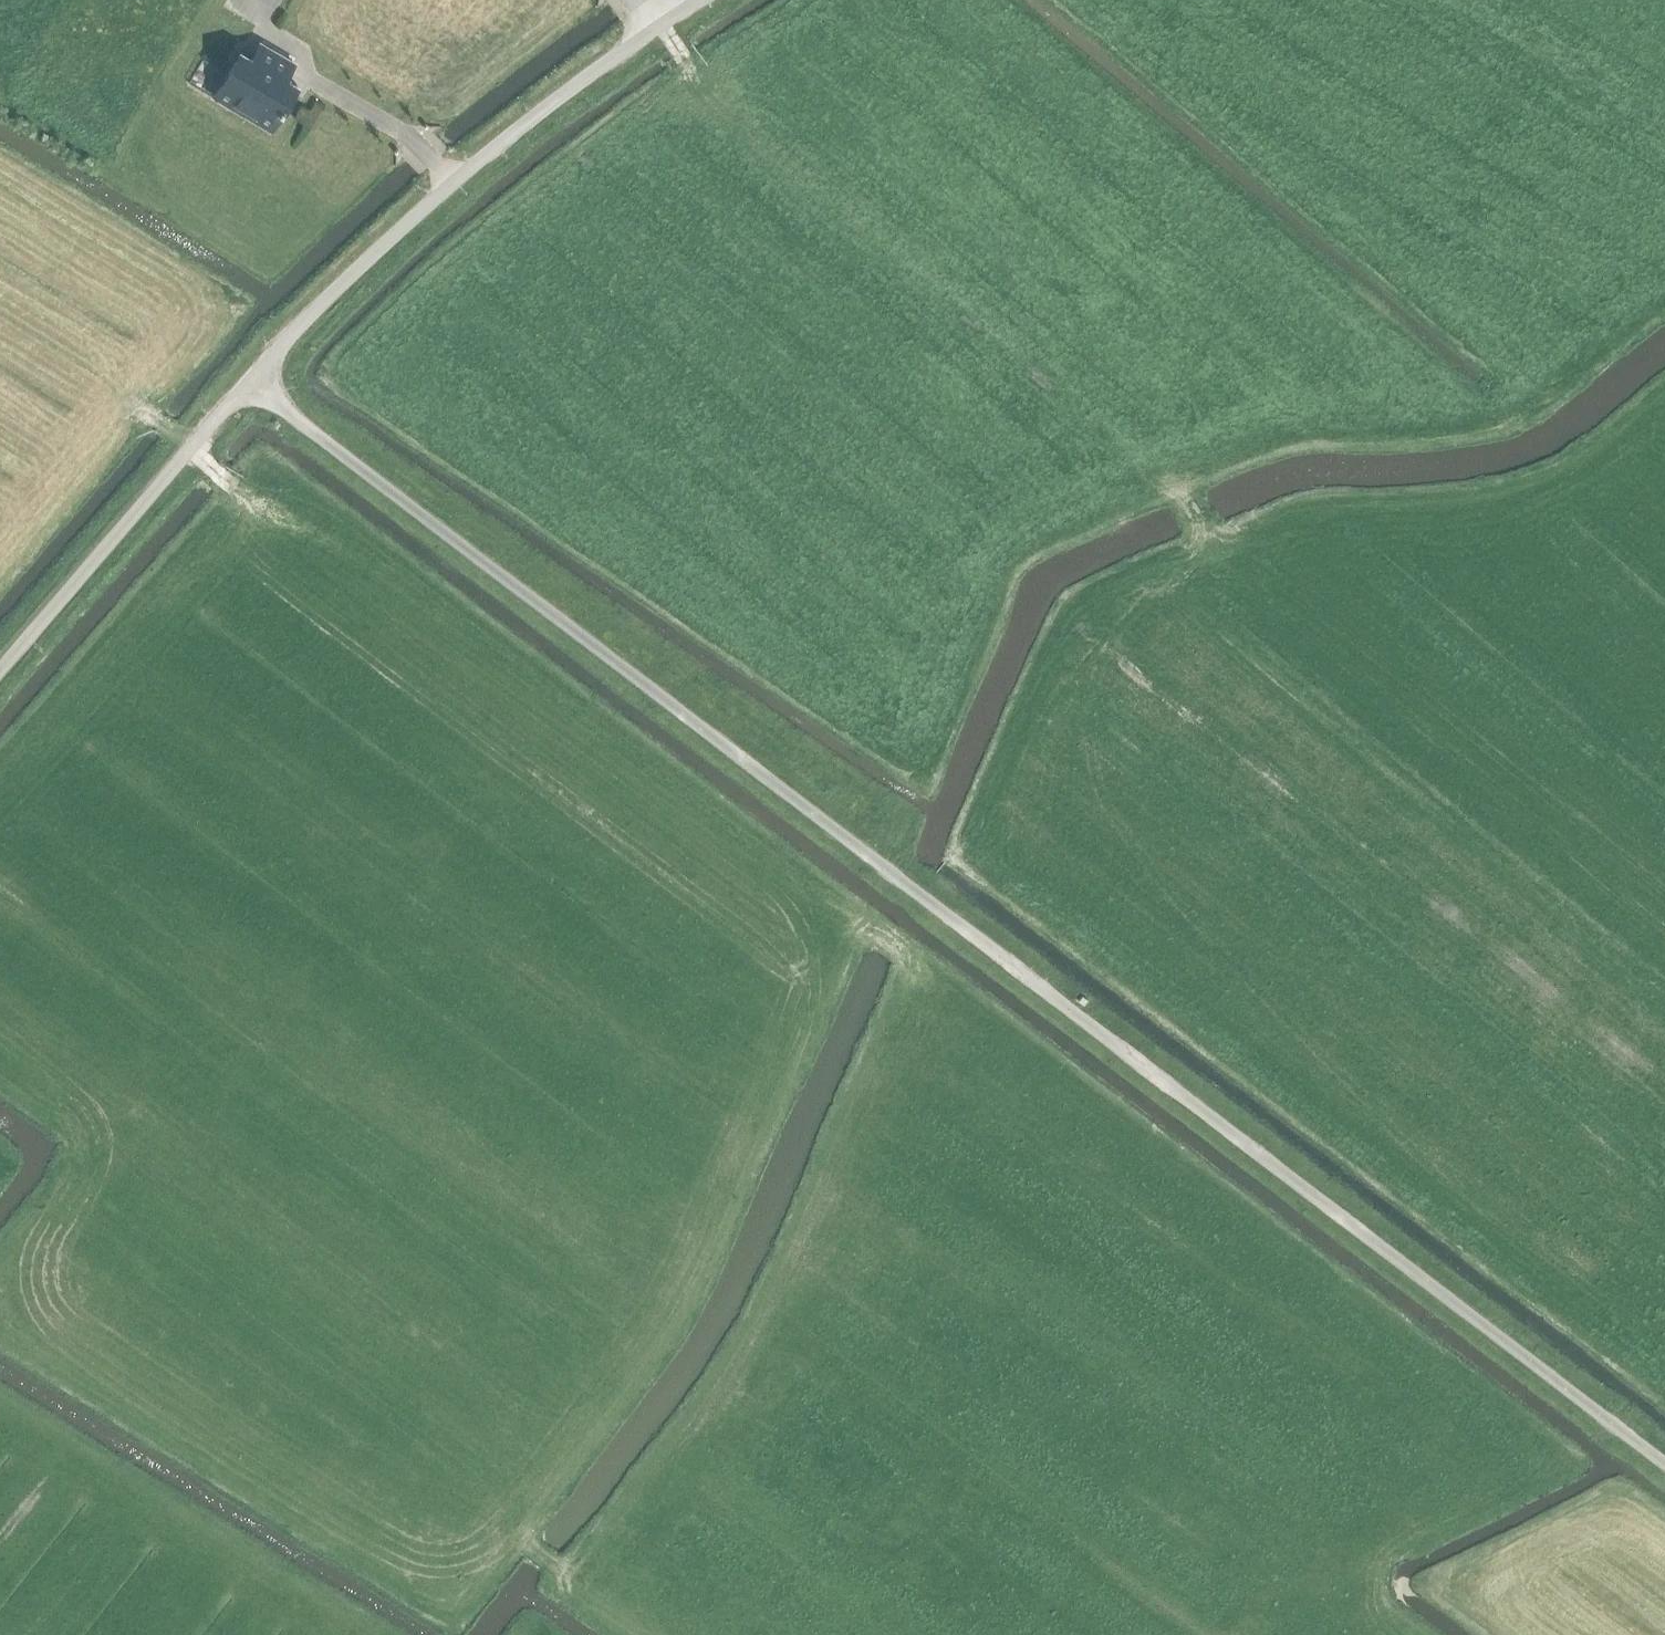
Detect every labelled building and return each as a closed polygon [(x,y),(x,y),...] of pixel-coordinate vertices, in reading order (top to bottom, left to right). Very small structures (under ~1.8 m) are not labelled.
[(285,77),(293,63),(261,44),(252,58),(241,52),(214,97),(270,129),(296,84),(285,77)]
